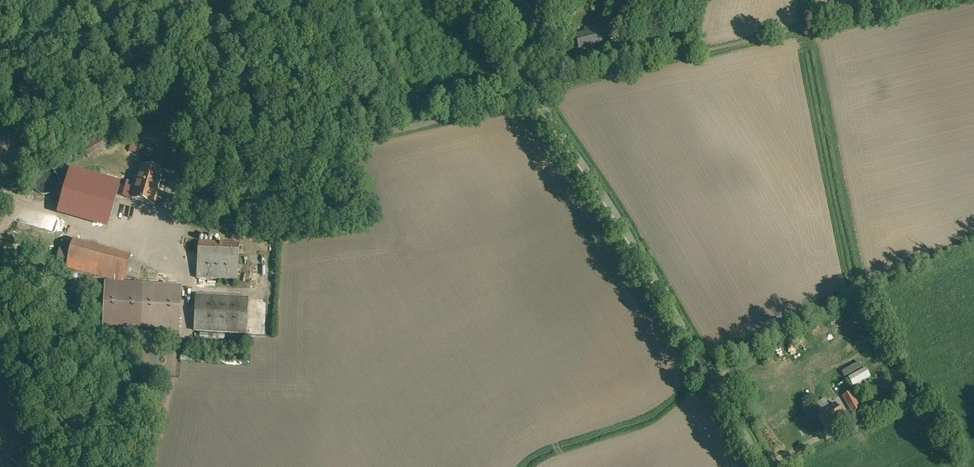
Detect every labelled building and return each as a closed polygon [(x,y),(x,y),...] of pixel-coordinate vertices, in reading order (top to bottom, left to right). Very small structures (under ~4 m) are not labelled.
[(605,24),(585,29),(586,34),(597,32),(600,44),(609,42),(605,24)] [(586,34),(577,36),(580,49),(600,44),(597,32),(586,34)] [(112,129),(100,136),(105,145),(117,138),(112,129)] [(83,150),(100,143),(97,137),(81,144),(83,150)] [(85,156),(104,148),(102,144),(83,151),(85,156)] [(162,174),(142,168),(138,185),(128,182),(124,197),(154,205),(162,174)] [(46,169),(44,169),(43,169),(41,170),(39,171),(37,173),(36,174),(35,175),(34,177),(34,179),(34,180),(33,182),(34,184),(34,186),(34,187),(35,189),(37,191),(39,193),(40,194),(41,194),(43,195),(45,195),(47,195),(50,195),(51,195),(53,194),(55,193),(56,191),(57,190),(58,189),(59,187),(60,185),(60,184),(60,182),(60,180),(60,179),(59,177),(59,176),(58,175),(57,173),(55,172),(54,171),(53,170),(51,169),(48,169),(46,169)] [(121,184),(70,171),(57,217),(108,231),(121,184)] [(239,245),(199,243),(198,257),(238,259),(239,245)] [(129,260),(73,244),(66,267),(123,283),(125,276),(129,260)] [(238,259),(198,257),(197,278),(237,281),(238,259)] [(141,264),(129,260),(125,276),(137,280),(141,264)] [(182,287),(106,283),(104,326),(179,330),(182,287)] [(249,300),(196,297),(194,331),(247,334),(249,300)] [(864,367),(846,377),(852,387),(870,377),(864,367)] [(868,420),(854,396),(846,401),(860,425),(868,420)] [(838,408),(820,418),(828,432),(846,422),(838,408)]
